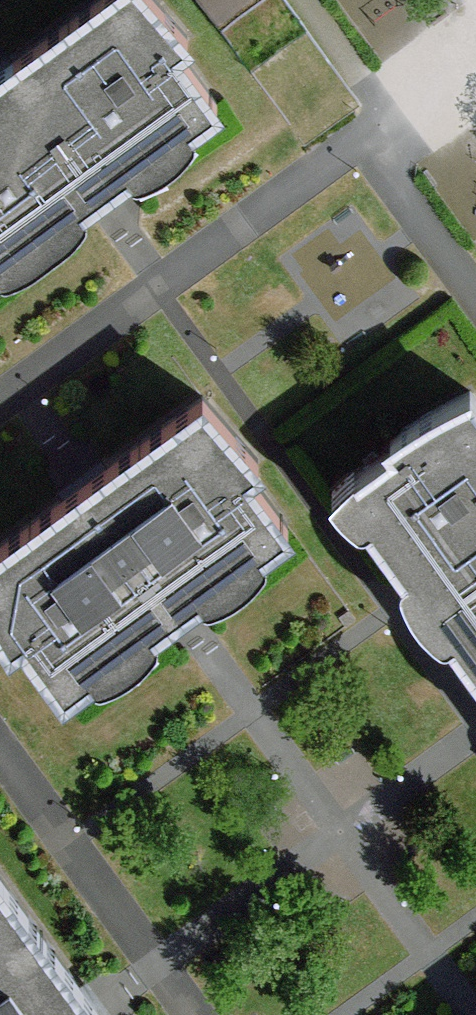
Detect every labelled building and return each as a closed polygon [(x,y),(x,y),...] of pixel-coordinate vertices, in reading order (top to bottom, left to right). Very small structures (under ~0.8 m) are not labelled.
[(13,59),(105,184),(219,102),(177,47),(189,35),(156,0),(96,0),(13,59)] [(284,0),(201,0),(307,145),(361,105),(284,0)] [(105,184),(13,59),(0,69),(0,262),(105,184)] [(470,392),(391,436),(396,446),(353,476),(371,501),(369,515),(409,570),(425,572),(439,594),(475,566),(475,399),(470,392)] [(202,396),(86,481),(177,607),(290,525),(246,468),(259,459),(202,396)] [(0,544),(0,620),(12,640),(24,631),(67,688),(177,607),(86,481),(0,544)] [(439,594),(435,619),(475,674),(475,566),(439,594)] [(4,880),(0,883),(0,1014),(90,1014),(98,1009),(4,880)]
